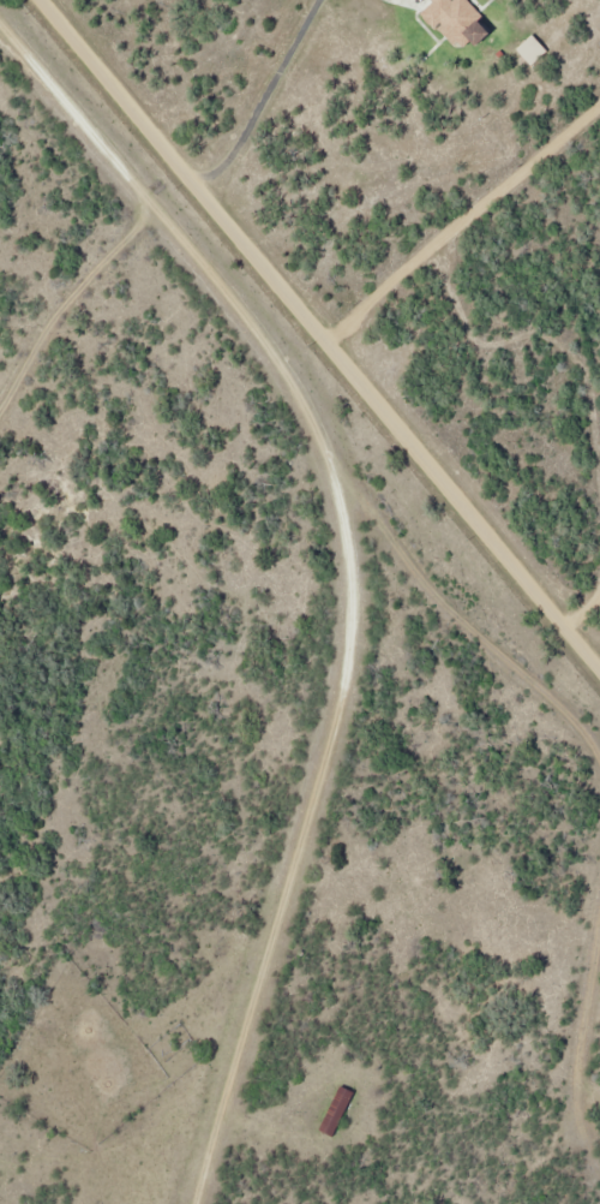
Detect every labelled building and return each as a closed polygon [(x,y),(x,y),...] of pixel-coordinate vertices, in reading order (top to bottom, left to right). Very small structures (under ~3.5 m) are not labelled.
[(456,0),(435,0),(422,12),(438,29),(444,23),(469,51),(481,40),(488,47),(503,34),(472,0),(457,0),(456,0)] [(360,1092),(346,1085),(323,1128),(337,1135),(360,1092)]
